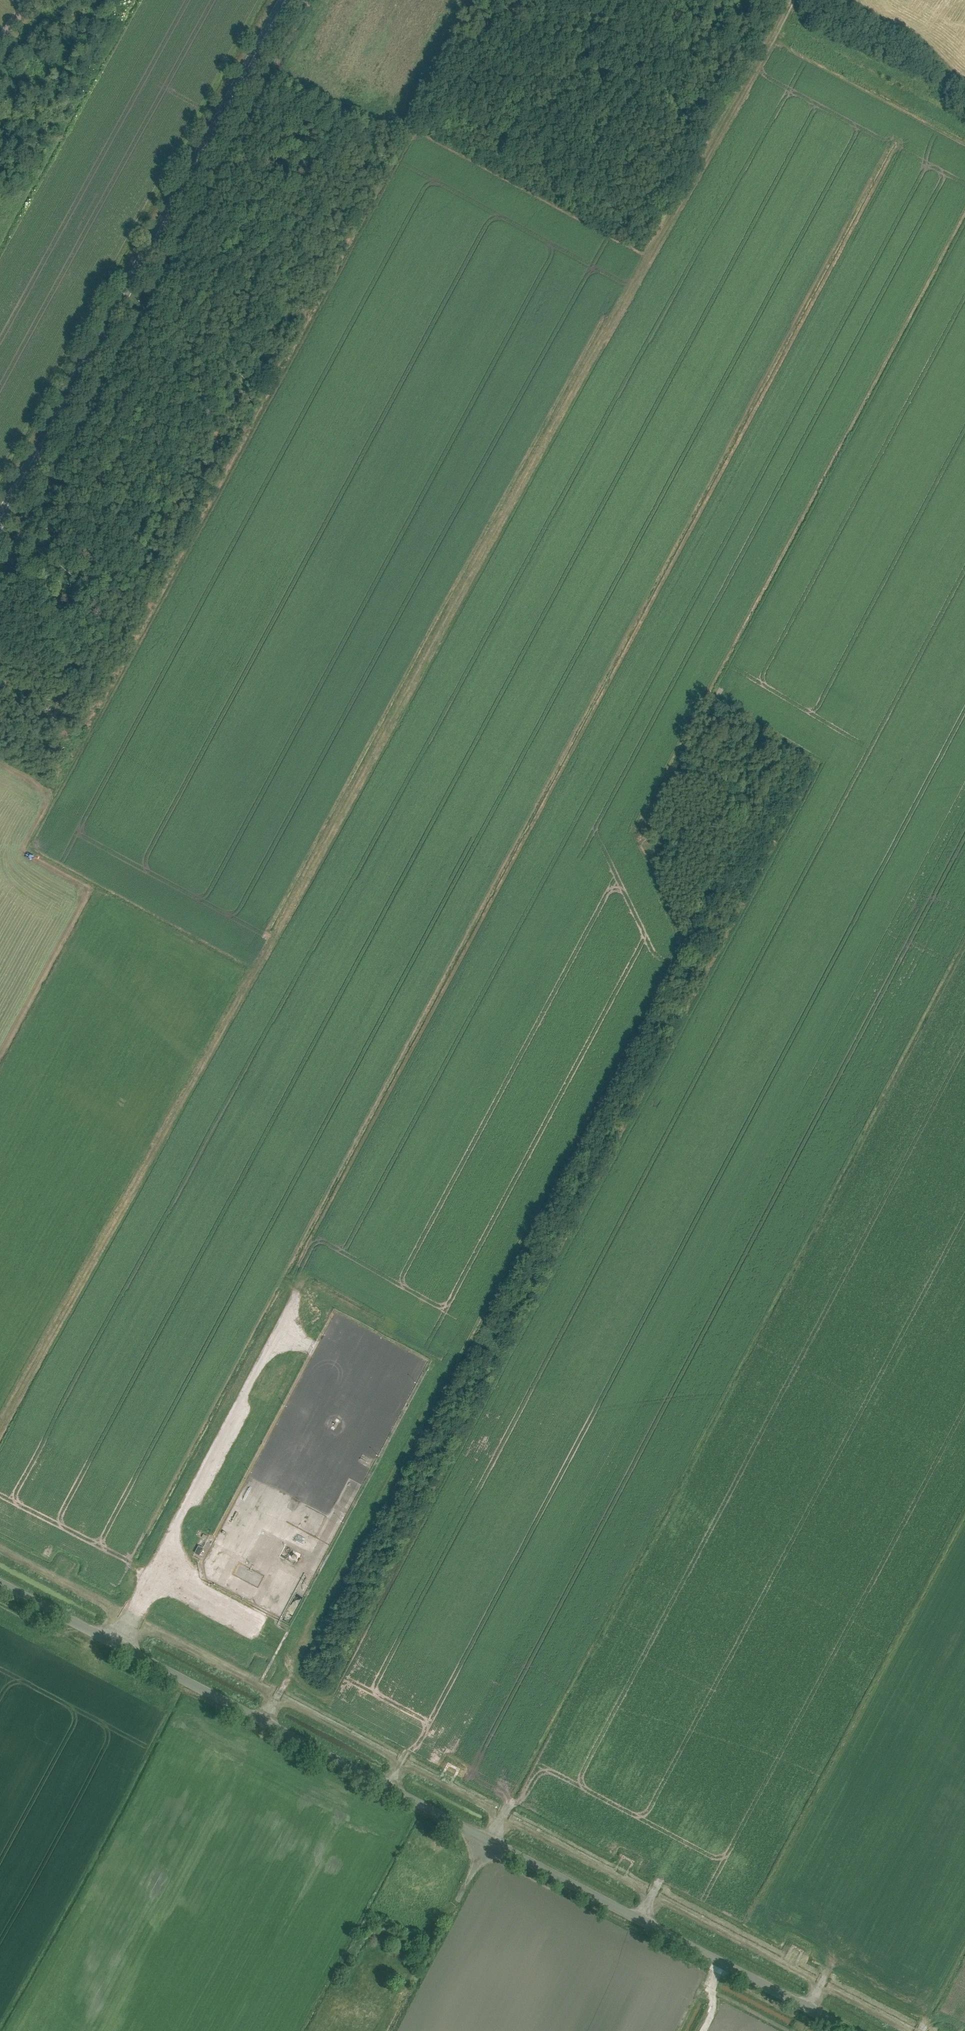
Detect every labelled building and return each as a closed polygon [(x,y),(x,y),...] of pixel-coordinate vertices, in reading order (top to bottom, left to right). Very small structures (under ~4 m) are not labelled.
[(199,1556),(203,1548),(199,1546),(195,1553),(199,1556)] [(235,1584),(233,1589),(244,1594),(247,1590),(235,1584)]
